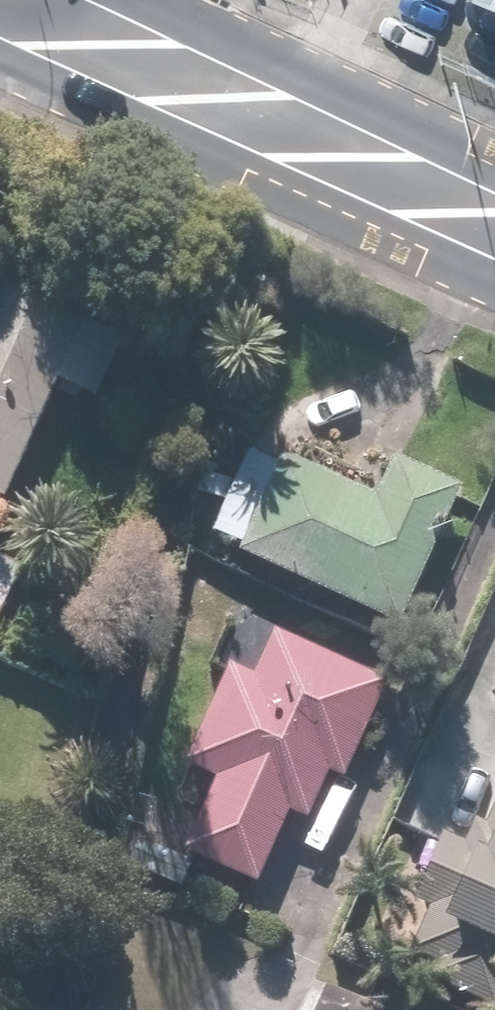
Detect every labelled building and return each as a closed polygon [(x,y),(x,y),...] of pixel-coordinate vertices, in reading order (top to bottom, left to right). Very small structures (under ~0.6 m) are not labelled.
[(494,13),(494,0),(466,0),(494,13)] [(0,276),(0,486),(15,492),(63,381),(100,397),(129,330),(0,276)] [(251,433),(208,528),(410,618),(470,485),(398,453),(381,491),(251,433)] [(0,555),(0,635),(1,635),(25,563),(0,555)] [(390,677),(217,602),(179,688),(218,705),(195,758),(225,771),(193,845),(260,874),(289,809),(312,820),(334,770),(347,776),(390,677)] [(494,818),(480,812),(468,841),(449,833),(420,903),(460,920),(435,980),(469,994),(472,987),(494,996),(494,817),(494,818)] [(325,990),(317,1009),(373,1009),(325,990)]
